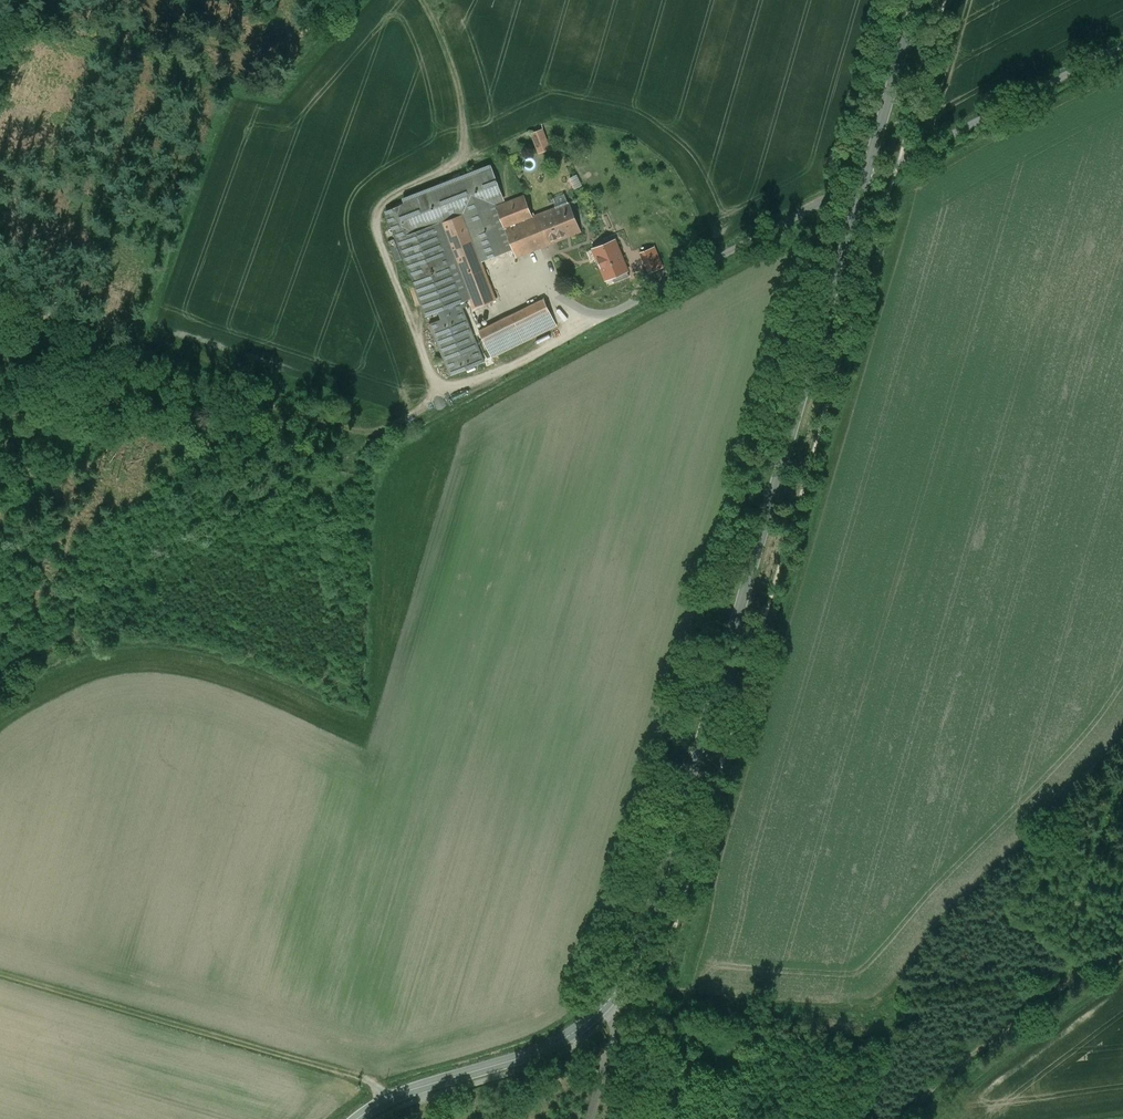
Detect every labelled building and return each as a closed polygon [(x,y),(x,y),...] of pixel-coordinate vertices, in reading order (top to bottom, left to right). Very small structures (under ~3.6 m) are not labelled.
[(548,146),(542,130),(532,134),(538,150),(548,146)] [(491,166),(403,200),(405,205),(406,204),(434,276),(414,283),(426,316),(438,311),(438,310),(460,301),(462,307),(467,305),(465,300),(471,298),(460,270),(442,222),(462,214),(481,261),(506,252),(488,205),(504,199),(491,166)] [(571,177),(577,188),(584,185),(579,174),(571,177)] [(568,203),(533,217),(524,195),(504,203),(496,206),(516,256),(580,231),(568,203)] [(434,276),(406,204),(405,205),(386,212),(413,284),(414,283),(434,276)] [(481,261),(462,214),(442,222),(460,270),(481,261)] [(615,240),(594,249),(605,277),(626,268),(615,240)] [(654,248),(642,253),(649,271),(661,266),(654,248)] [(481,261),(460,270),(471,298),(475,308),(495,300),(481,261)] [(544,299),(479,331),(489,351),(554,320),(544,299)] [(463,310),(429,323),(451,375),(485,362),(463,310)] [(554,320),(489,351),(491,356),(556,324),(554,320)]
